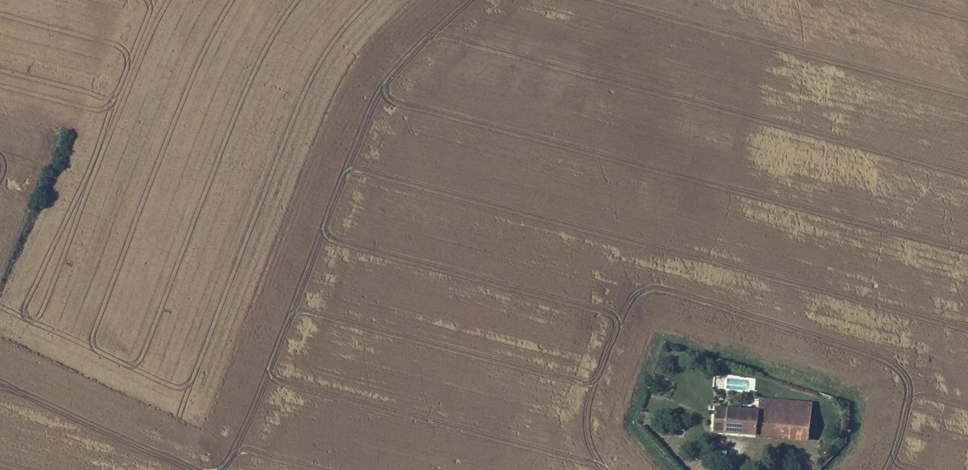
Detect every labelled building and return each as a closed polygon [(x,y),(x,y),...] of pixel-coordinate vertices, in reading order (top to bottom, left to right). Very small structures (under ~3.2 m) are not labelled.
[(714,375),(713,386),(752,388),(753,377),(714,375)] [(766,412),(712,407),(710,433),(762,438),(764,427),(793,429),(792,441),(806,442),(808,417),(789,415),(790,402),(767,400),(766,412)] [(810,405),(790,402),(789,415),(808,417),(810,405)] [(762,438),(792,441),(793,429),(764,427),(762,438)]
